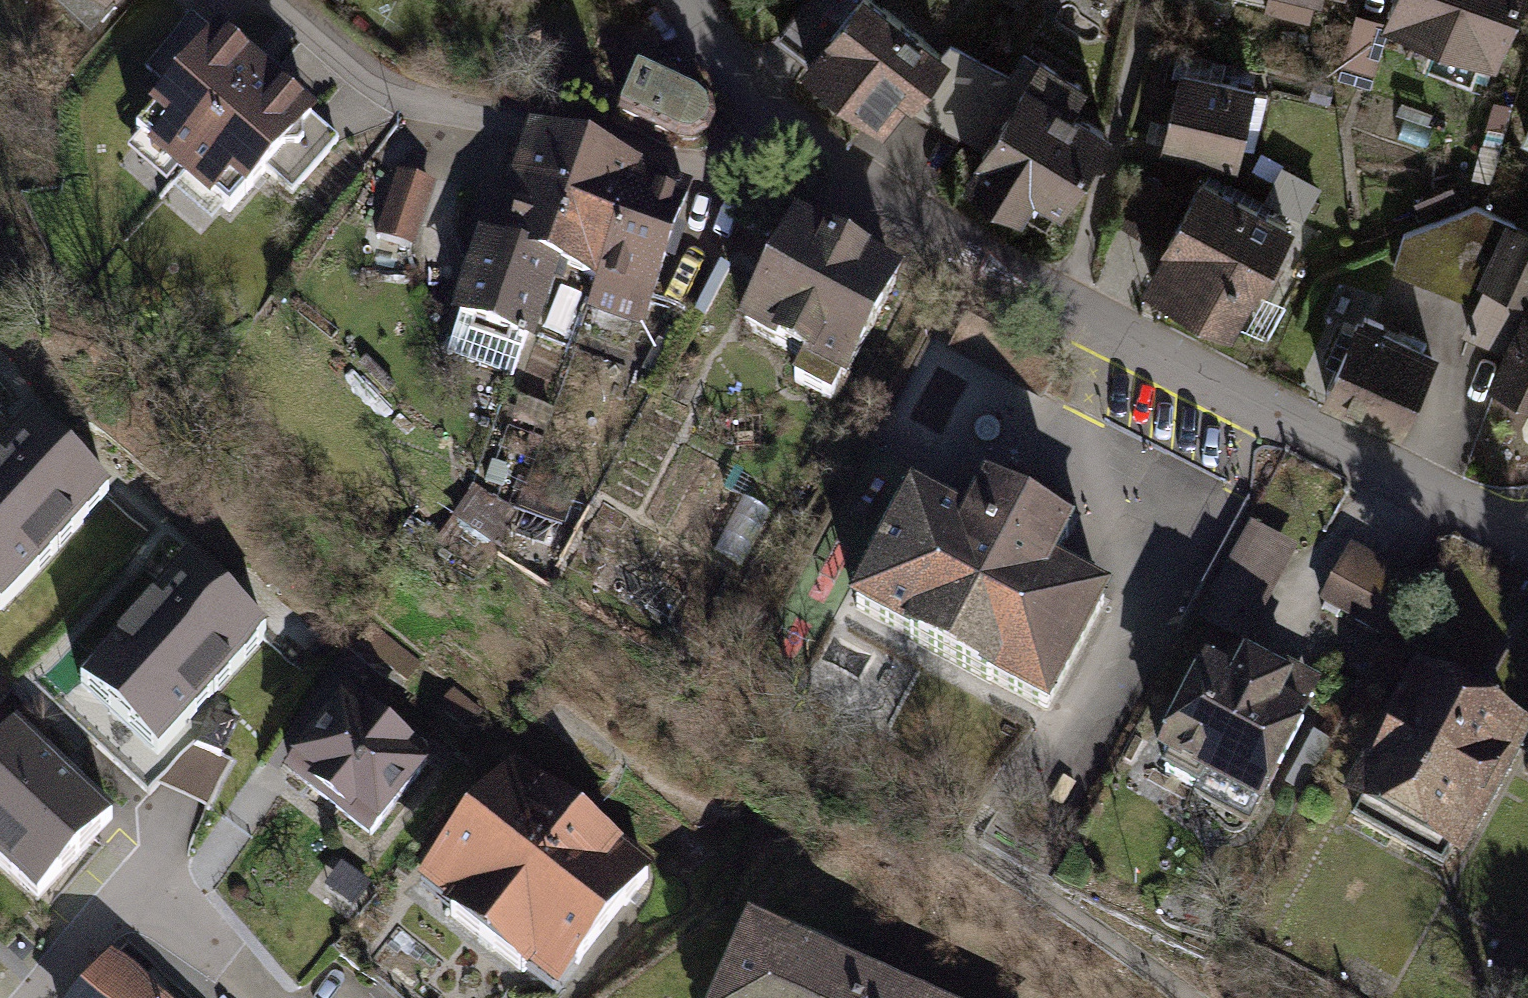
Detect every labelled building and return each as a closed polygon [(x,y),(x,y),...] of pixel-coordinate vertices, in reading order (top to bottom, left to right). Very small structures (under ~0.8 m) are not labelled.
[(899,0),(832,0),(799,47),(882,105),(903,75),(937,99),(971,49),(899,0)] [(1387,35),(1500,75),(1527,0),(1400,0),(1387,35)] [(255,62),(204,15),(155,69),(173,84),(134,128),(168,157),(255,62)] [(1092,127),(1053,102),(1068,80),(1014,45),(999,67),(971,49),(937,99),(981,128),(951,173),(1028,224),(1092,127)] [(711,96),(629,53),(614,98),(631,125),(678,141),(704,139),(711,116),(711,96)] [(299,103),(255,62),(168,157),(197,184),(239,138),(254,152),(299,103)] [(1256,87),(1169,66),(1152,139),(1239,160),(1256,87)] [(513,166),(496,216),(598,251),(616,201),(513,166)] [(433,187),(394,172),(369,236),(408,251),(433,187)] [(1284,222),(1201,173),(1139,277),(1222,326),(1284,222)] [(671,220),(616,201),(598,251),(580,303),(636,322),(671,220)] [(1392,281),(1466,314),(1454,341),(1487,356),(1463,411),(1527,439),(1527,226),(1479,204),(1413,234),(1392,281)] [(580,303),(598,251),(496,216),(460,321),(530,345),(548,292),(580,303)] [(904,294),(794,237),(737,348),(799,380),(790,396),(831,417),(839,401),(847,405),(904,294)] [(1444,371),(1353,328),(1317,403),(1408,446),(1444,371)] [(511,412),(507,424),(547,438),(555,414),(522,402),(517,415),(511,412)] [(34,433),(0,468),(0,623),(3,626),(115,512),(46,445),(34,433)] [(1056,494),(999,463),(988,484),(1045,515),(1056,494)] [(1050,544),(1060,523),(1045,515),(988,484),(964,473),(955,491),(904,464),(840,582),(1044,690),(1107,574),(1050,544)] [(493,466),(485,489),(504,495),(512,471),(493,466)] [(572,503),(524,489),(516,516),(564,530),(572,503)] [(475,492),(455,526),(497,552),(517,518),(475,492)] [(1295,548),(1248,527),(1210,611),(1256,632),(1295,548)] [(1419,582),(1352,555),(1330,606),(1397,634),(1419,582)] [(207,573),(192,559),(167,587),(165,590),(79,686),(83,690),(162,758),(272,632),(230,594),(207,573)] [(1318,716),(1197,650),(1148,739),(1269,805),(1318,716)] [(1411,673),(1343,803),(1459,864),(1527,735),(1411,673)] [(418,768),(336,707),(281,780),(364,841),(418,768)] [(0,752),(0,875),(36,909),(116,826),(17,734),(0,752)] [(512,763),(408,884),(540,997),(570,997),(655,893),(512,763)] [(748,941),(724,997),(887,997),(748,941)] [(112,968),(87,997),(149,997),(112,968)]
